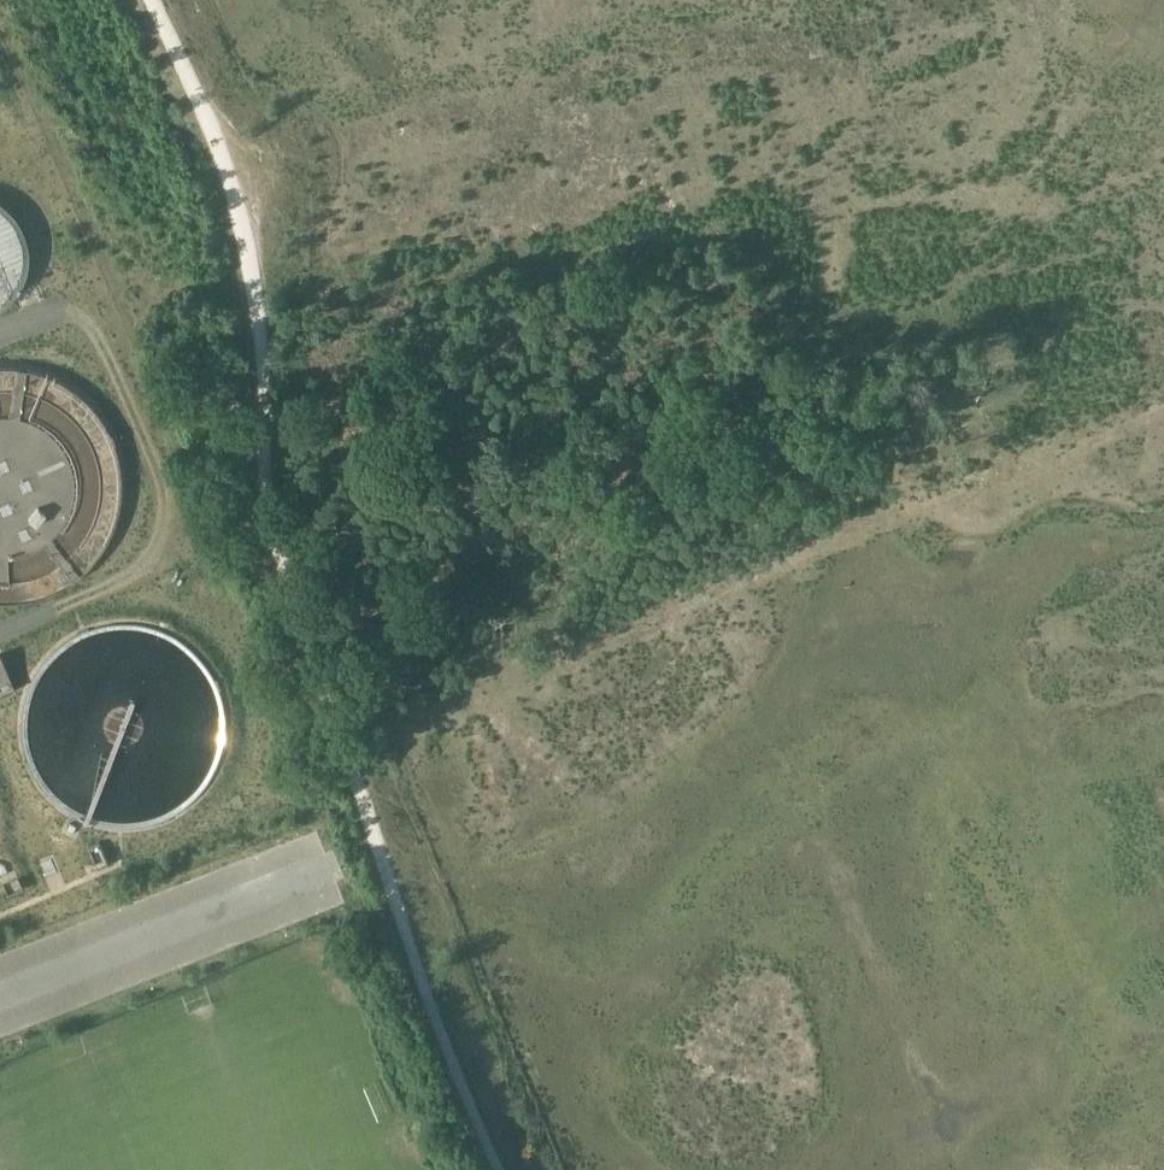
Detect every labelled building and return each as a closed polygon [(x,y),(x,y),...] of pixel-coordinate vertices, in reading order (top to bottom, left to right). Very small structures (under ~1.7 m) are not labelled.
[(15,688),(0,654),(0,695),(15,688)]
